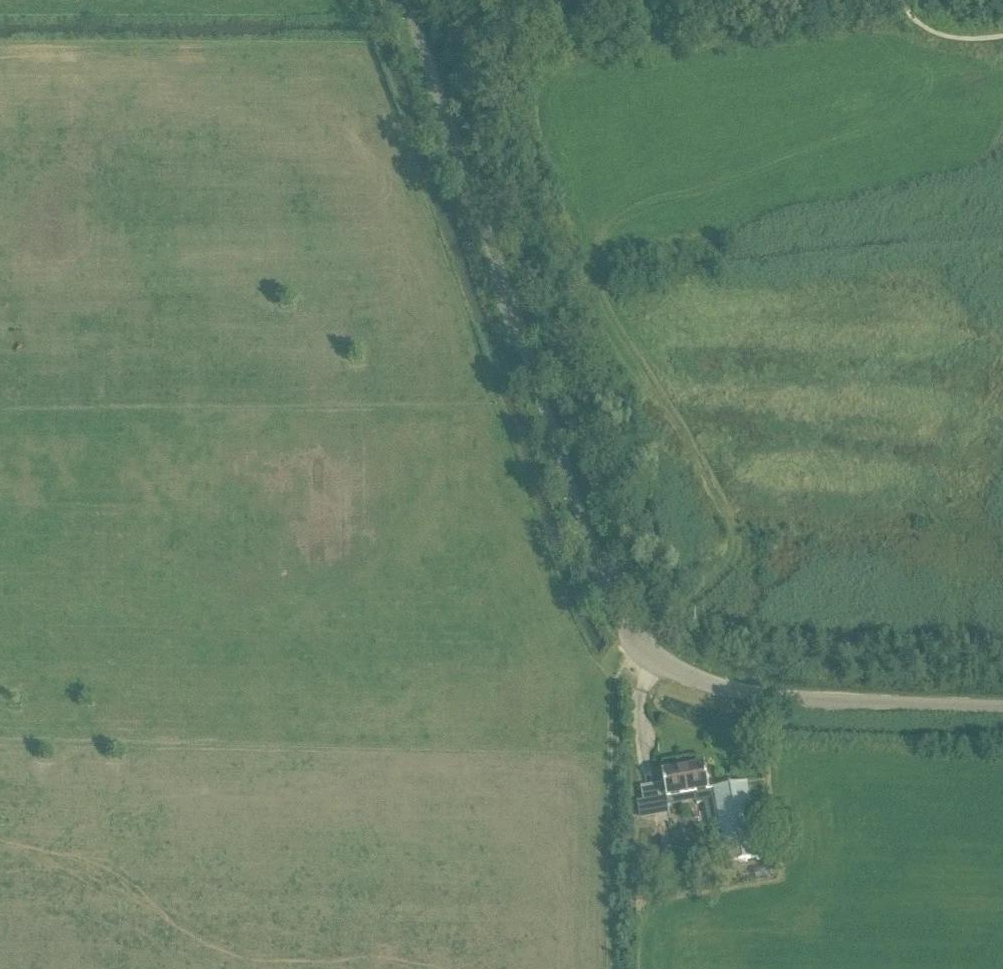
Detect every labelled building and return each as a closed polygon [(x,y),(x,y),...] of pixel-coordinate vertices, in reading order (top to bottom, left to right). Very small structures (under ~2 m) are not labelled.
[(748,783),(716,789),(709,790),(705,765),(662,773),(667,798),(700,793),(701,797),(714,795),(726,864),(738,862),(761,858),(748,783)] [(696,803),(698,824),(710,823),(707,801),(696,803)]
